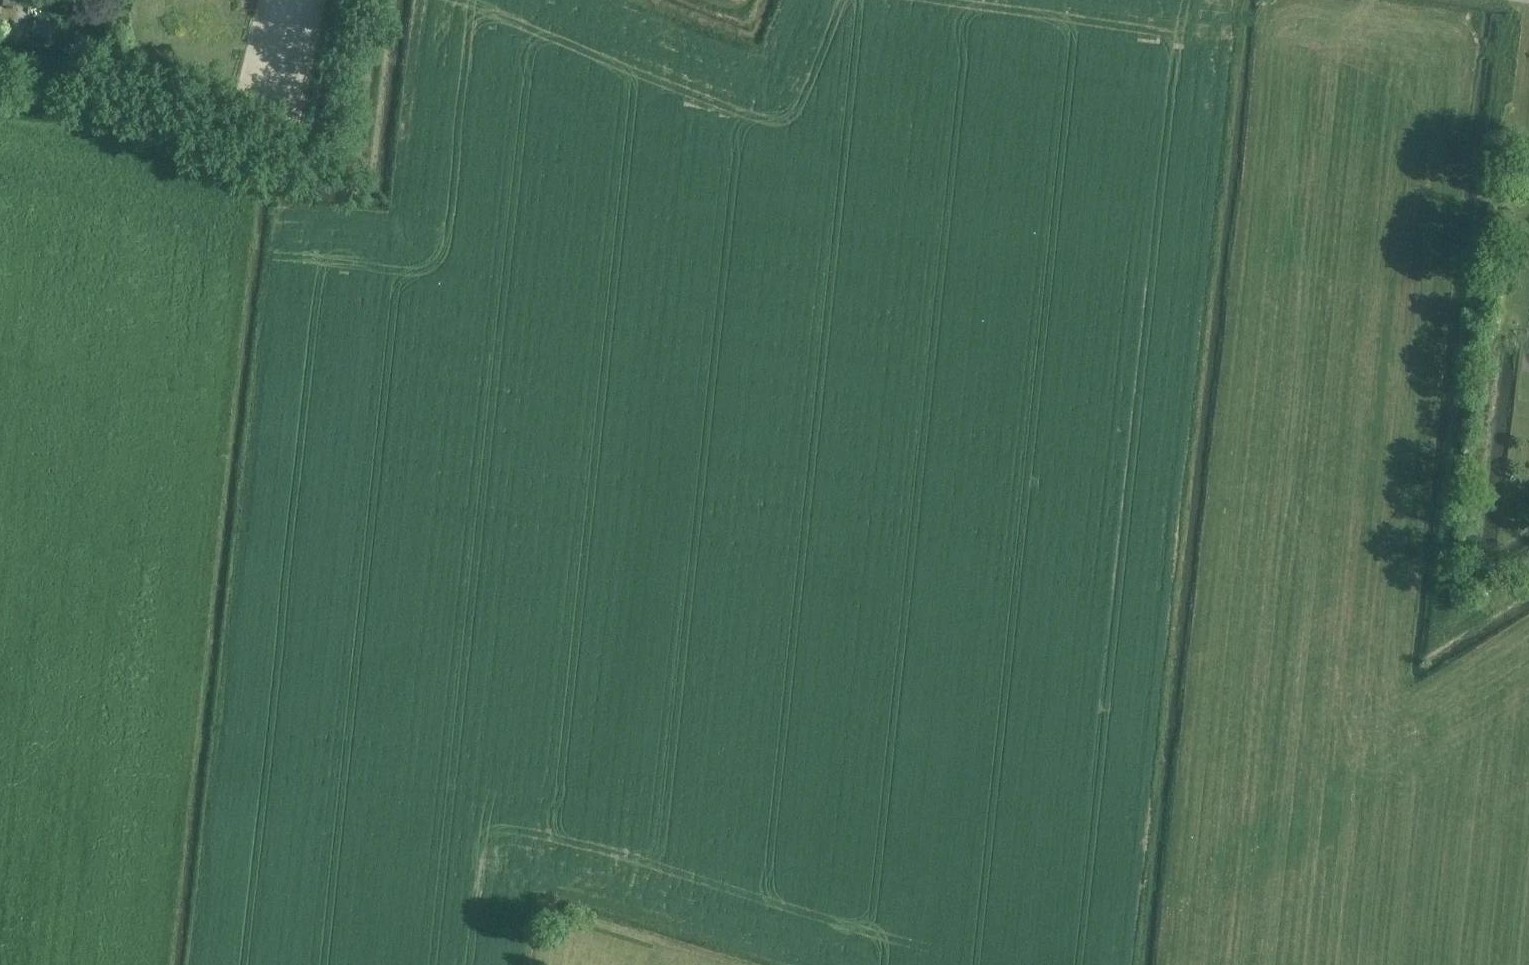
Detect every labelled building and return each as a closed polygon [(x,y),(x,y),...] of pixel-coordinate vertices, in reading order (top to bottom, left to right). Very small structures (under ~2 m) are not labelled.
[(33,36),(57,38),(59,23),(35,20),(33,36)]
